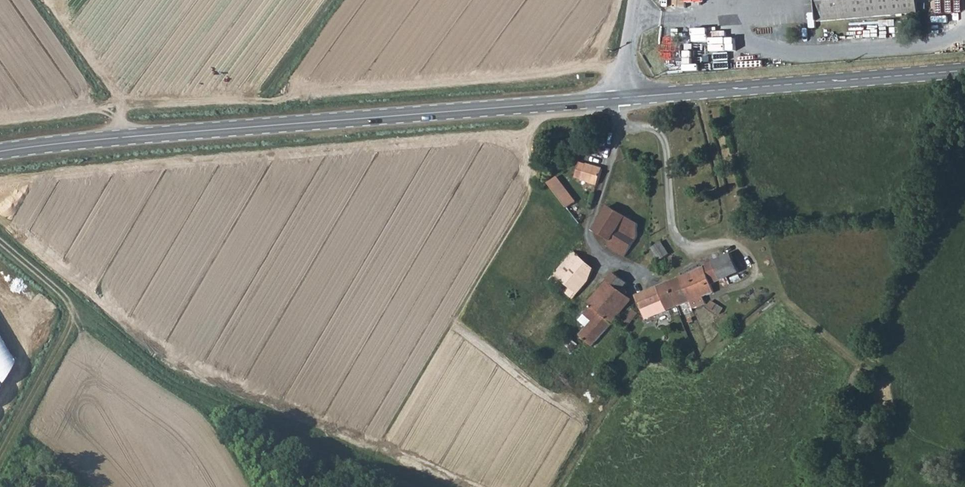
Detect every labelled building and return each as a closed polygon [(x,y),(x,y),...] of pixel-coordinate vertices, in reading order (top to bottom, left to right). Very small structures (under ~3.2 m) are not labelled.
[(917,19),(916,0),(816,0),(818,27),(917,19)] [(601,170),(596,168),(586,165),(580,181),(582,182),(580,188),(590,190),(591,186),(597,185),(601,170)] [(571,208),(580,201),(559,177),(550,184),(571,208)] [(637,237),(639,225),(608,208),(593,232),(609,241),(606,246),(623,258),(628,252),(632,255),(636,250),(631,246),(637,237)] [(652,246),(659,260),(669,255),(662,242),(652,246)] [(572,298),(589,278),(592,270),(573,254),(551,281),(572,298)] [(726,279),(737,275),(730,255),(718,259),(726,279)] [(721,282),(726,279),(718,259),(713,261),(721,282)] [(707,287),(721,282),(713,261),(699,267),(698,265),(691,268),(693,272),(678,279),(687,305),(698,300),(695,295),(708,290),(707,287)] [(628,313),(624,309),(630,303),(619,293),(626,285),(613,273),(585,306),(588,309),(577,322),(584,328),(576,337),(591,350),(615,323),(617,325),(628,313)] [(678,309),(687,305),(678,279),(668,283),(678,309)] [(668,283),(654,289),(663,314),(678,309),(668,283)] [(645,322),(663,314),(654,289),(635,297),(645,322)] [(703,308),(712,315),(716,309),(707,303),(703,308)] [(13,359),(0,338),(0,381),(13,359)] [(563,346),(571,353),(577,347),(569,340),(563,346)]
